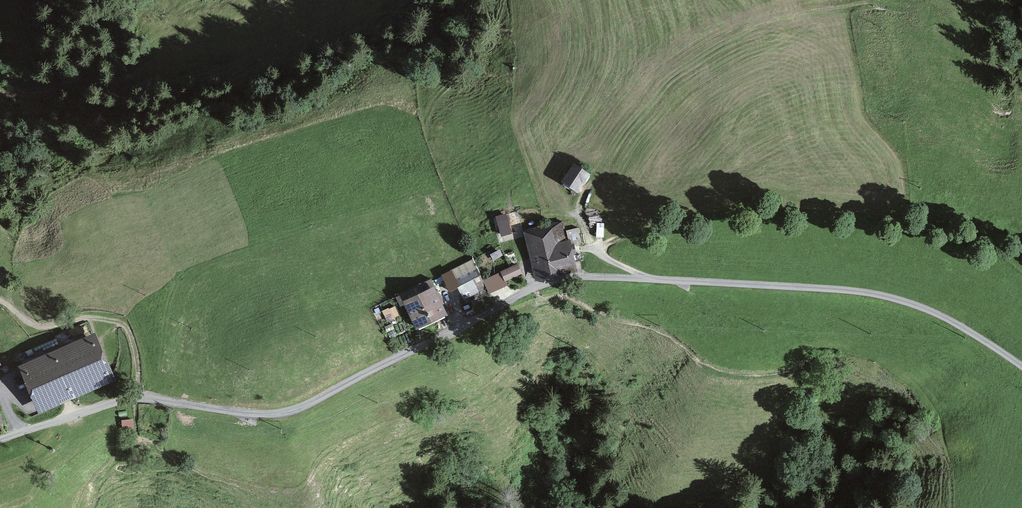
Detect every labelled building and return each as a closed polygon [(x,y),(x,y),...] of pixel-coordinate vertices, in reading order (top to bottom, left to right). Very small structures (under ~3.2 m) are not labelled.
[(577,167),(565,182),(578,192),(590,177),(577,167)] [(497,212),(502,232),(514,229),(509,209),(497,212)] [(537,277),(575,269),(569,242),(565,242),(561,224),(527,232),(537,277)] [(475,261),(444,276),(451,292),(457,290),(464,304),(484,294),(479,284),(484,282),(475,261)] [(517,266),(502,273),(506,281),(521,274),(517,266)] [(431,288),(405,301),(418,328),(444,316),(431,288)] [(383,312),(388,321),(400,315),(396,306),(383,312)] [(20,366),(40,412),(115,381),(95,335),(20,366)] [(123,428),(135,426),(134,416),(122,418),(123,428)]
